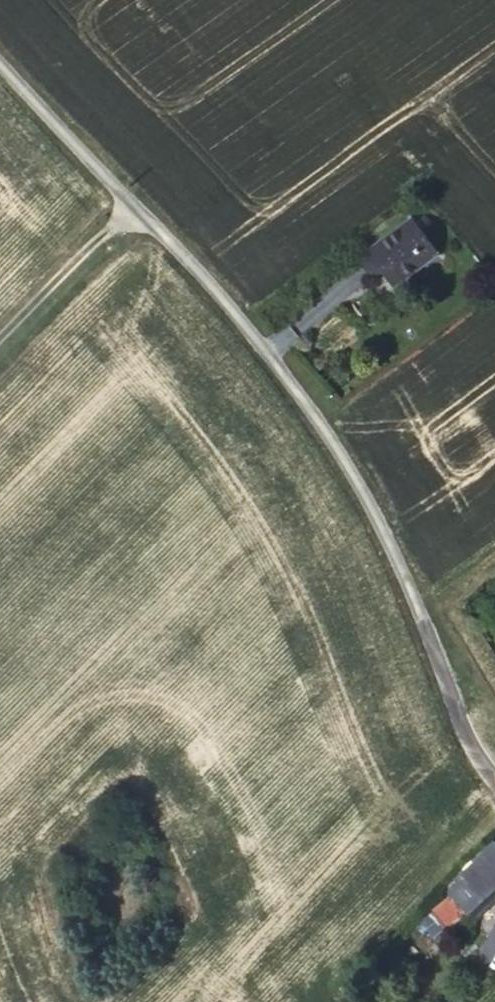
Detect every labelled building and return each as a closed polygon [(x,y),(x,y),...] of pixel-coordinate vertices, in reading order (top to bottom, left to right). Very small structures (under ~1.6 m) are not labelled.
[(418,223),(373,253),(378,260),(367,269),(377,284),(389,277),(400,292),(446,260),(418,223)] [(423,905),(444,928),(458,916),(463,922),(484,903),(468,883),(494,858),(494,848),(491,844),(445,882),(447,886),(423,905)] [(484,903),(494,892),(494,858),(468,883),(484,903)]
